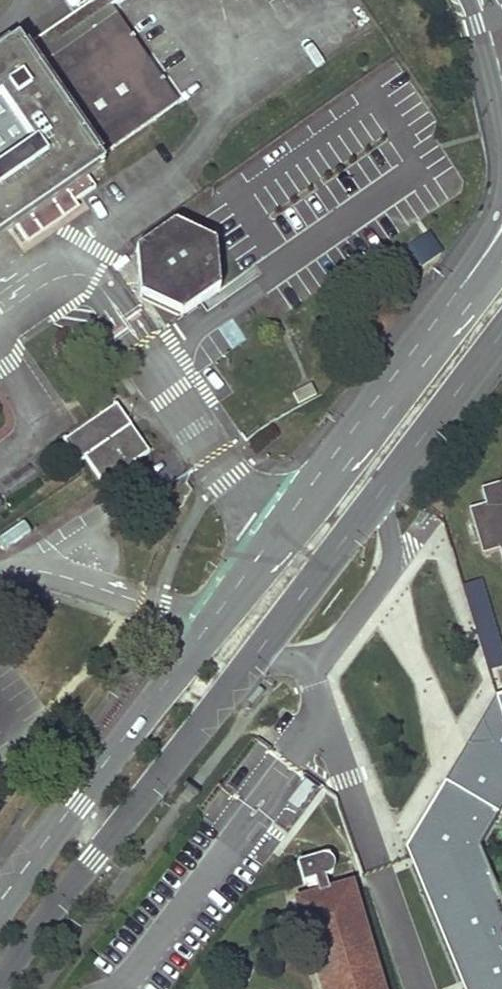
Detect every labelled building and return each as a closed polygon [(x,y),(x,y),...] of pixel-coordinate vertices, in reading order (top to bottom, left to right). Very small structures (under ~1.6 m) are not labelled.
[(29,76),(37,71),(31,62),(117,2),(116,0),(95,0),(22,51),(17,43),(0,55),(0,87),(25,70),(29,76)] [(124,11),(177,92),(203,75),(155,0),(142,0),(124,11)] [(0,87),(0,226),(9,220),(24,241),(96,192),(82,171),(177,105),(116,16),(37,71),(29,76),(25,70),(0,87)] [(175,225),(137,251),(141,298),(181,317),(220,292),(217,245),(175,225)] [(446,249),(432,228),(409,245),(424,264),(446,249)] [(315,394),(310,384),(292,393),(297,403),(315,394)] [(145,456),(114,410),(63,444),(78,466),(84,462),(106,493),(137,472),(132,465),(145,456)] [(480,490),(485,505),(468,511),(481,555),(499,549),(501,561),(501,483),(480,490)] [(489,671),(501,667),(501,647),(481,579),(463,585),(489,671)] [(267,694),(261,690),(249,705),(254,709),(267,694)] [(402,850),(462,988),(501,988),(501,904),(480,845),(501,806),(501,695),(497,697),(495,698),(476,730),(402,850)] [(298,862),(303,883),(315,879),(319,893),(297,900),(322,988),(382,988),(354,894),(357,893),(355,883),(329,891),(324,876),(331,874),(335,870),(335,865),(333,859),(329,856),(324,855),(298,862)]
